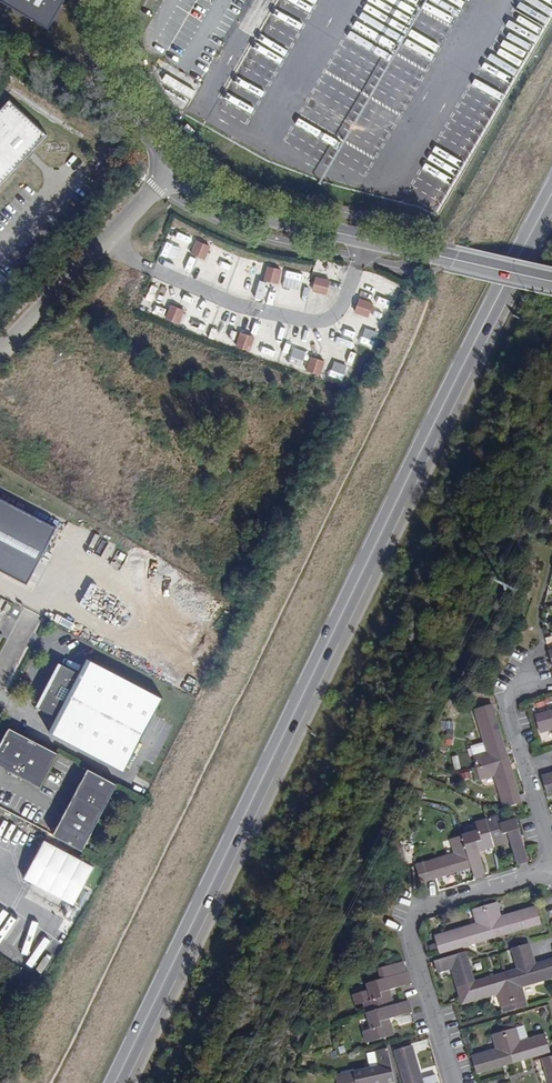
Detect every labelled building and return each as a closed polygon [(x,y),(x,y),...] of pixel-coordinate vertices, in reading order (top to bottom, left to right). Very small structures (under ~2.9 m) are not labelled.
[(48,28),(63,0),(1,0),(48,28)] [(162,0),(141,0),(137,8),(153,17),(162,0)] [(237,100),(255,109),(292,41),(266,27),(263,33),(272,38),(268,47),(256,41),(228,94),(237,99),(237,100)] [(12,100),(0,113),(0,186),(48,135),(12,100)] [(162,255),(178,260),(183,241),(168,236),(162,255)] [(194,248),(207,253),(210,247),(197,241),(194,248)] [(243,259),(239,275),(253,278),(257,262),(243,259)] [(266,274),(279,277),(281,271),(268,267),(266,274)] [(11,282),(0,272),(0,295),(11,282)] [(313,291),(326,294),(330,281),(316,278),(313,291)] [(362,315),(368,317),(373,304),(367,302),(362,315)] [(166,318),(179,324),(181,317),(169,312),(166,318)] [(236,346),(249,351),(252,345),(239,340),(236,346)] [(340,379),(345,365),(334,361),(329,375),(340,379)] [(307,371),(320,375),(322,369),(309,364),(307,371)] [(0,501),(0,567),(26,582),(54,529),(0,501)] [(164,697),(92,660),(84,674),(62,663),(39,707),(61,718),(53,733),(126,772),(164,697)] [(504,748),(491,705),(475,710),(488,754),(473,758),(480,779),(494,775),(503,807),(520,802),(511,770),(508,771),(501,749),(504,748)] [(535,716),(540,732),(551,729),(551,711),(535,716)] [(11,726),(0,748),(0,764),(42,786),(60,752),(11,726)] [(501,749),(508,771),(511,770),(504,748),(501,749)] [(119,783),(89,767),(54,833),(84,849),(119,783)] [(542,777),(546,792),(551,791),(551,774),(542,777)] [(500,824),(498,816),(476,823),(478,831),(451,839),(456,854),(416,866),(421,882),(461,870),(460,867),(471,863),(472,866),(475,876),(485,873),(478,851),(477,847),(482,846),(484,850),(506,842),(505,839),(509,838),(510,841),(517,864),(529,860),(516,819),(500,824)] [(75,905),(94,865),(43,840),(23,880),(75,905)] [(500,917),(496,903),(474,910),(478,923),(435,936),(440,952),(483,940),(482,937),(503,930),(504,933),(540,922),(536,907),(500,917)] [(483,940),(504,933),(503,930),(482,937),(483,940)] [(528,944),(513,949),(519,969),(516,970),(516,973),(494,980),(493,977),(493,976),(474,981),(468,962),(464,963),(461,953),(435,961),(438,973),(451,969),(462,1004),(498,993),(502,1006),(525,999),(521,986),(551,977),(551,960),(534,965),(528,944)] [(494,980),(516,973),(516,970),(493,977),(494,980)] [(410,983),(407,972),(366,983),(370,998),(361,1000),(368,1028),(362,1030),(365,1042),(393,1035),(390,1023),(385,1025),(384,1020),(388,1019),(409,1013),(406,1002),(392,1006),(389,994),(385,995),(383,990),(387,989),(410,983)] [(520,1041),(516,1027),(491,1034),(495,1049),(470,1056),(475,1073),(501,1066),(501,1065),(499,1062),(519,1056),(520,1059),(549,1051),(544,1034),(520,1041)] [(405,1082),(422,1082),(421,1079),(411,1045),(395,1049),(405,1082)] [(333,1080),(334,1082),(383,1082),(382,1081),(393,1078),(385,1051),(375,1054),(376,1057),(379,1067),(371,1069),(333,1080)] [(501,1065),(520,1059),(519,1056),(499,1062),(501,1065)] [(376,1057),(368,1059),(371,1069),(379,1067),(376,1057)] [(421,1079),(422,1082),(438,1082),(436,1075),(421,1079)]
